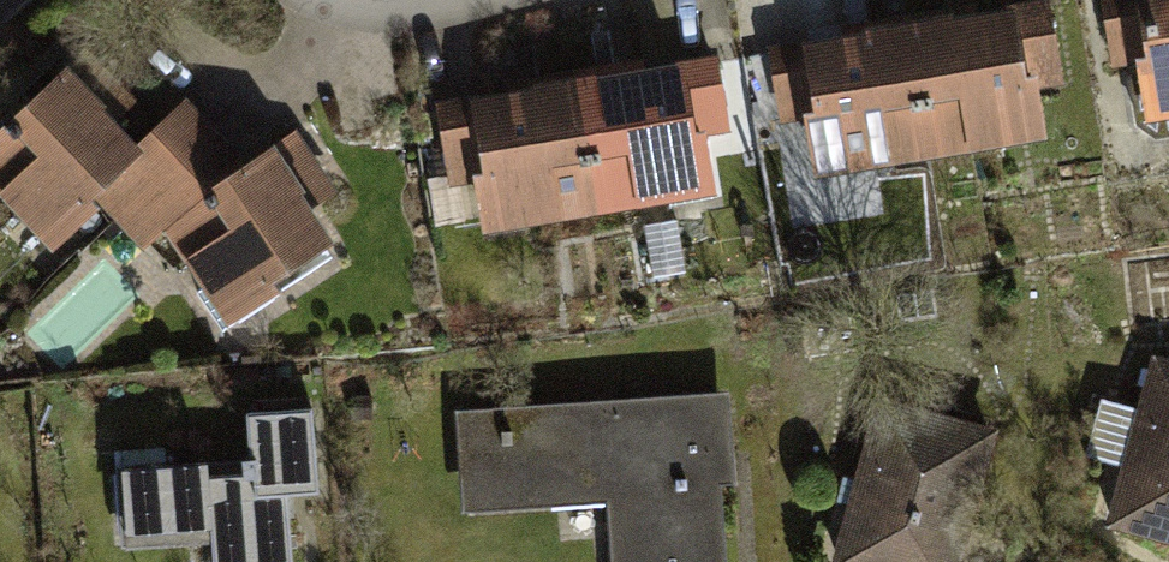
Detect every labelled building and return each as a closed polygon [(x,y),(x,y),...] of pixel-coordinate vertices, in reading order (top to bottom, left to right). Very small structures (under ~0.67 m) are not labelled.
[(1117,69),(1141,65),(1130,81),(1139,131),(1160,141),(1168,140),(1168,0),(1105,0),(1117,69)] [(810,41),(767,48),(780,126),(809,121),(819,182),(1047,146),(1039,91),(1063,87),(1050,3),(1009,9),(1010,17),(958,26),(953,26),(952,20),(868,33),(869,38),(864,39),(810,46),(810,41)] [(96,45),(67,72),(136,151),(167,124),(96,45)] [(479,95),(436,103),(450,186),(478,181),(488,237),(717,198),(706,135),(729,131),(716,59),(680,65),(681,72),(627,81),(623,82),(622,76),(539,90),(540,95),(529,96),(481,105),(479,95)] [(0,133),(0,201),(53,258),(101,212),(141,253),(163,232),(229,329),(283,299),(280,288),(335,253),(312,212),(300,191),(276,150),(252,168),(189,102),(167,124),(136,151),(99,108),(67,72),(0,133)] [(300,191),(312,212),(336,198),(300,136),(276,150),(300,191)] [(1153,362),(1105,535),(1168,553),(1168,367),(1153,362)] [(726,494),(737,493),(731,393),(462,411),(469,518),(611,509),(614,561),(730,561),(726,494)] [(877,400),(833,561),(963,561),(999,433),(877,400)] [(323,401),(242,404),(245,467),(124,472),(127,543),(213,539),(214,561),(294,561),(291,486),(326,484),(323,401)]
